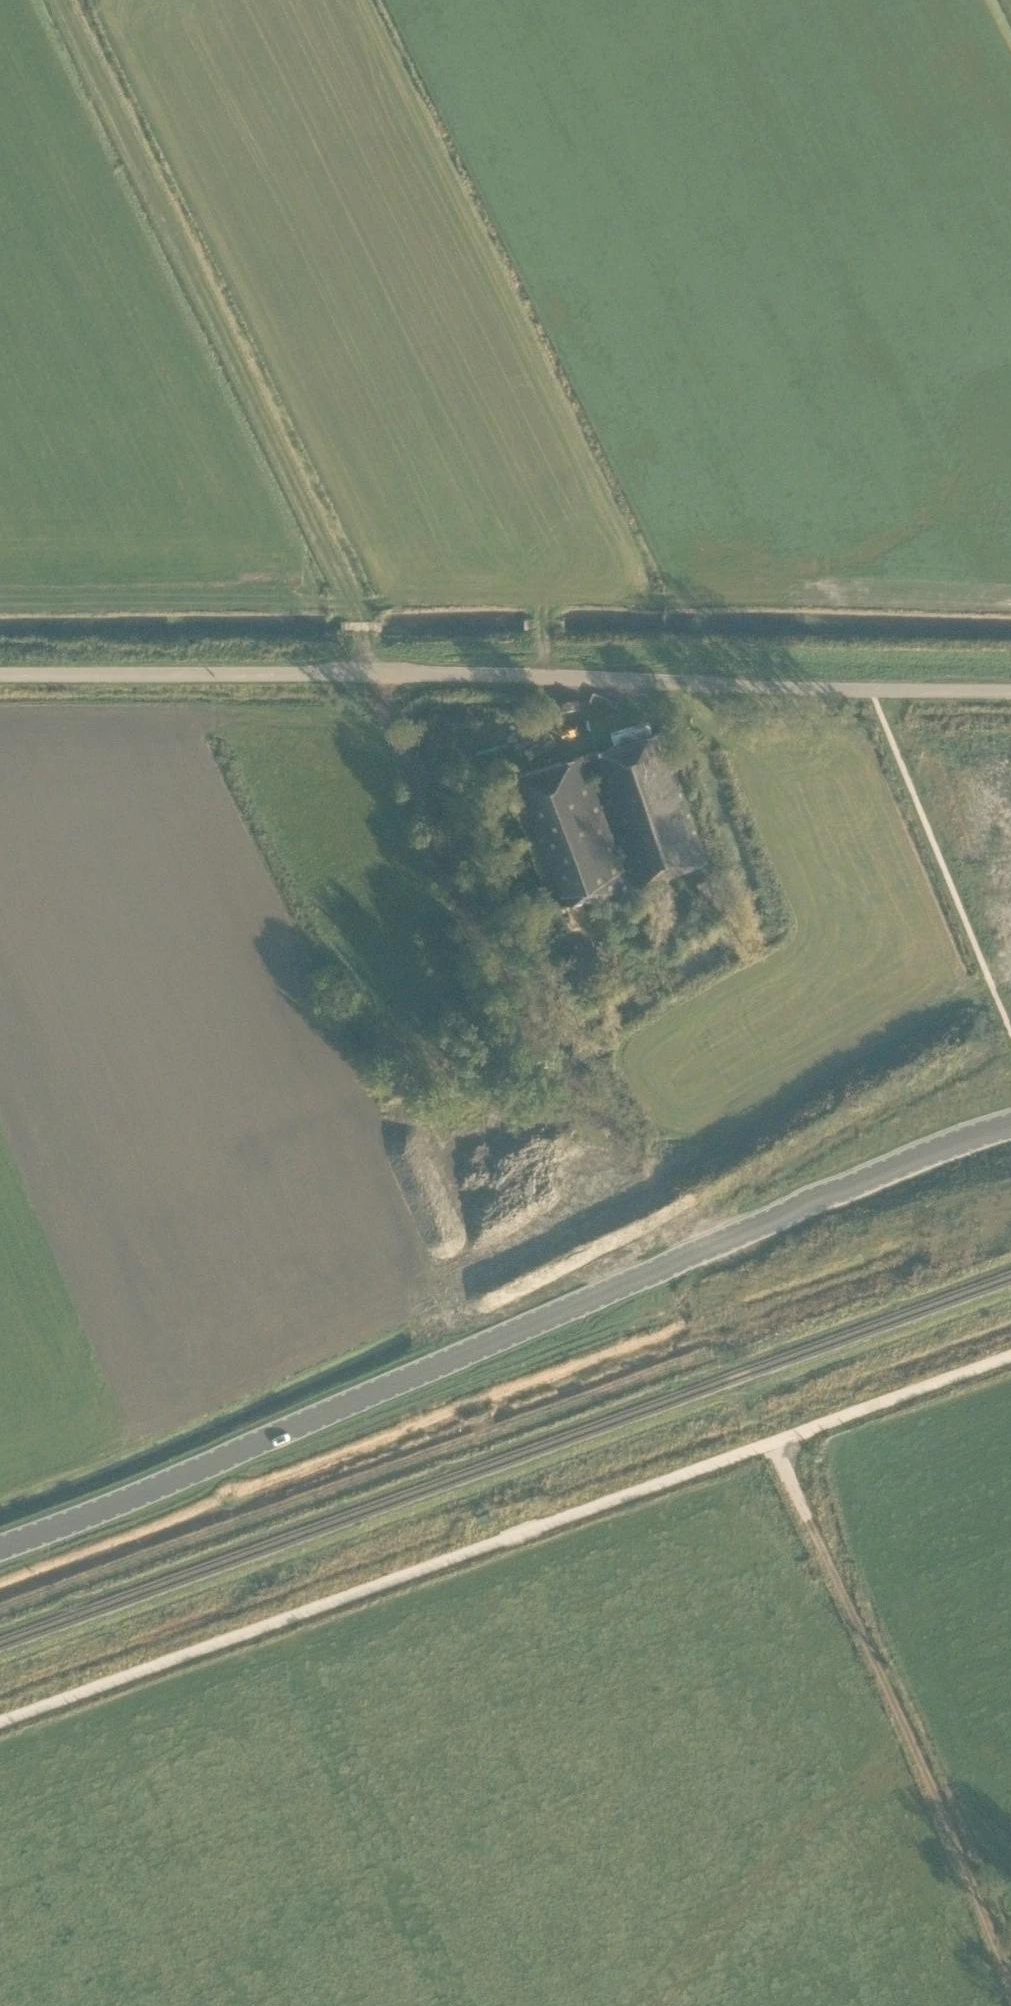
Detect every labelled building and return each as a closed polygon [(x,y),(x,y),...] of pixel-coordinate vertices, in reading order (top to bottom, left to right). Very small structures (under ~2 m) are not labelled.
[(705,861),(659,726),(504,779),(541,886),(545,884),(549,899),(554,897),(572,950),(587,945),(607,938),(592,896),(602,893),(603,895),(705,861)] [(710,894),(705,878),(694,882),(700,898),(710,894)]
